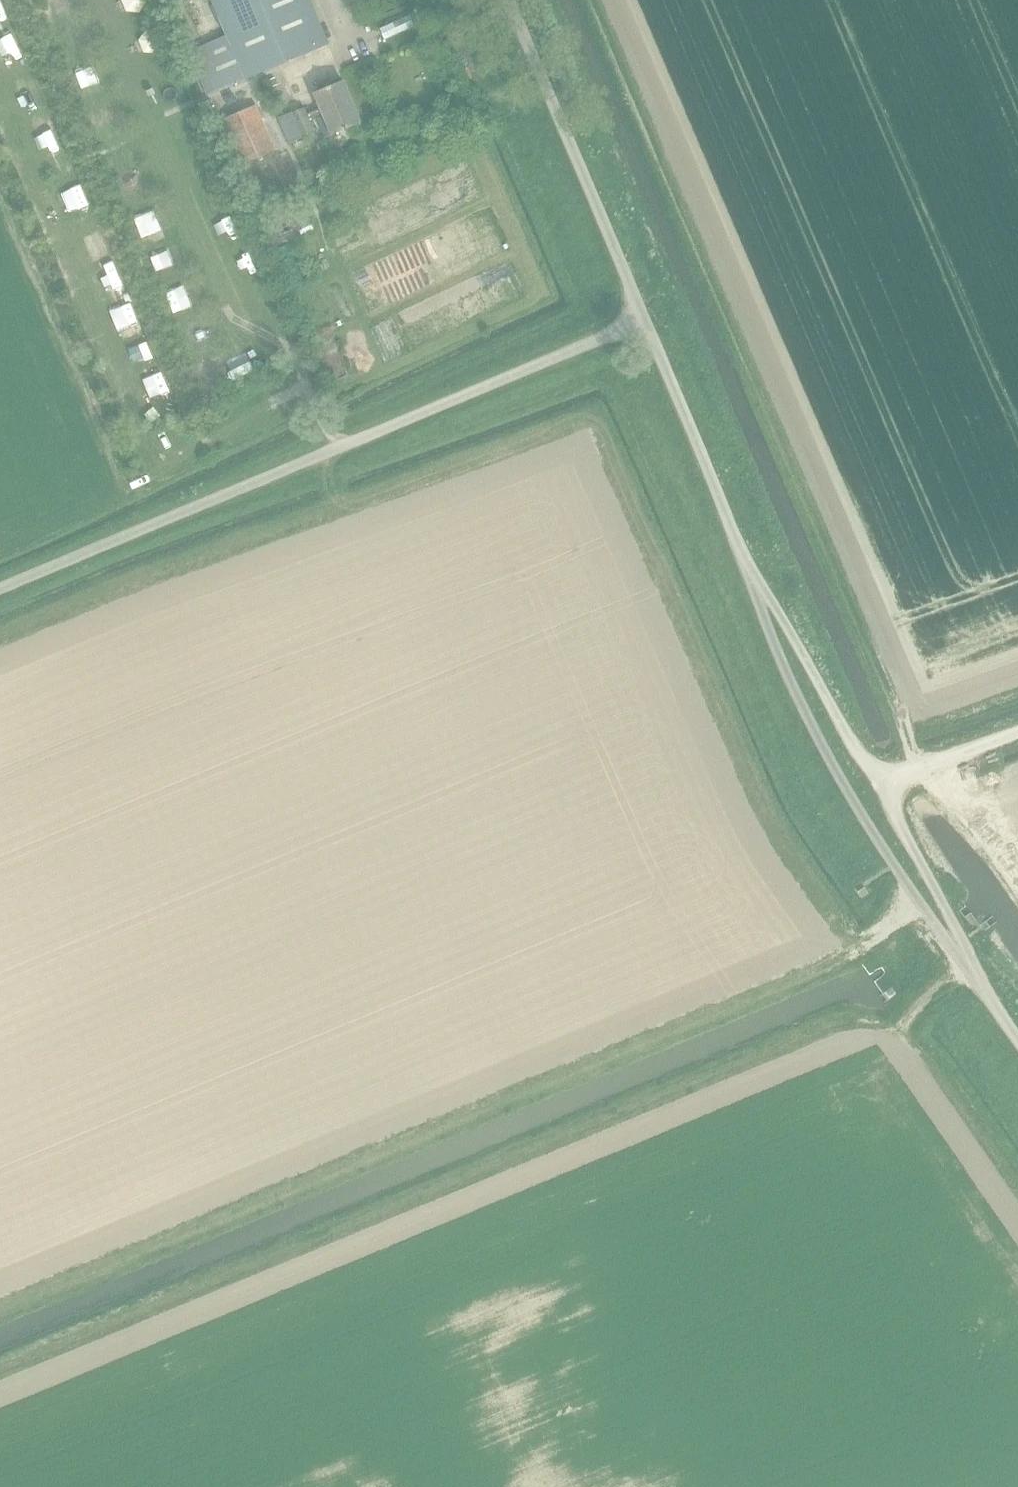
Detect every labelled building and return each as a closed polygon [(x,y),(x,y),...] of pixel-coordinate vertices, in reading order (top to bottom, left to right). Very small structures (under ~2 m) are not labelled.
[(126,10),(139,11),(147,1),(147,0),(122,0),(126,10)] [(328,42),(310,0),(212,0),(227,34),(189,50),(207,93),(328,42)] [(410,13),(380,26),(385,37),(414,24),(410,13)] [(146,28),(138,39),(143,51),(156,52),(164,42),(159,30),(146,28)] [(319,117),(327,137),(362,122),(344,81),(317,93),(323,106),(308,112),(305,107),(278,117),(289,142),(315,130),(311,120),(319,117)] [(233,91),(223,95),(226,103),(236,99),(233,91)] [(208,97),(201,100),(207,115),(215,112),(208,97)] [(276,149),(256,104),(222,118),(242,163),(276,149)] [(307,204),(299,208),(302,215),(310,212),(307,204)] [(290,229),(280,234),(283,242),(293,237),(290,229)] [(868,892),(864,887),(864,886),(858,891),(862,897),(868,892)]
